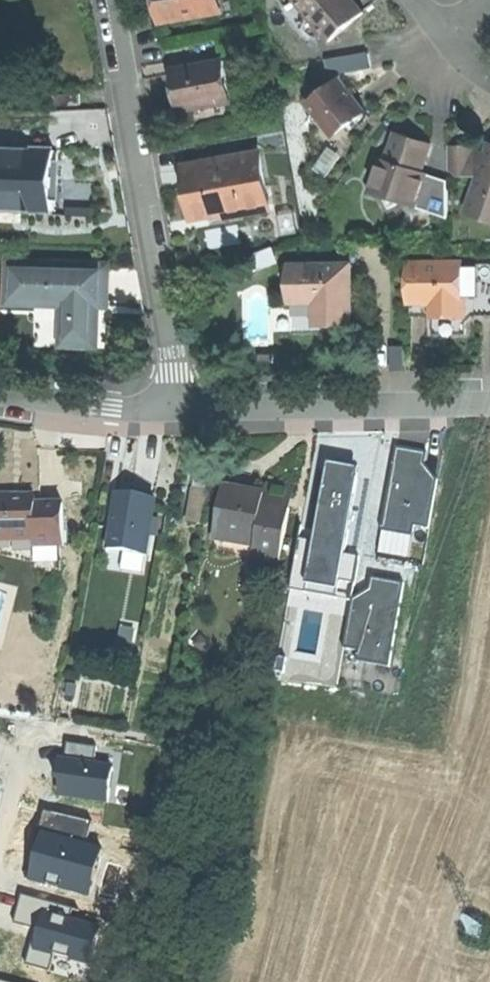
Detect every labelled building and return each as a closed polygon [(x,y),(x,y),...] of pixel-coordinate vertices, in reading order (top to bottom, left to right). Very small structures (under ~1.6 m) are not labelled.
[(162,23),(222,12),(220,0),(158,0),(159,5),(162,23)] [(314,22),(296,0),(294,0),(281,11),(301,34),(314,22)] [(314,22),(330,41),(364,12),(354,1),(354,0),(296,0),(314,22)] [(224,61),(172,70),(175,86),(180,111),(231,101),(224,61)] [(352,95),(340,79),(308,104),(333,135),(365,111),(352,95)] [(54,105),(80,104),(79,93),(53,94),(54,105)] [(414,137),(396,132),(385,167),(379,165),(370,192),(385,197),(395,192),(401,202),(414,206),(425,180),(420,179),(422,172),(431,143),(414,137)] [(449,177),(480,176),(485,159),(475,156),(474,146),(448,146),(449,177)] [(468,212),(489,220),(489,146),(485,159),(480,176),(468,212)] [(53,210),(54,180),(55,150),(0,148),(0,208),(53,210)] [(260,152),(184,165),(189,190),(193,218),(217,214),(217,209),(225,207),(225,212),(226,217),(270,210),(260,152)] [(449,180),(427,174),(425,180),(414,206),(449,218),(449,180)] [(108,266),(9,263),(8,301),(64,303),(62,343),(95,345),(97,304),(106,305),(107,286),(108,266)] [(410,264),(410,316),(432,316),(432,334),(447,334),(465,334),(465,323),(472,315),(489,315),(489,263),(410,264)] [(350,264),(290,266),(291,293),(315,292),(315,301),(315,324),(336,324),(352,323),(350,264)] [(291,301),(315,301),(315,292),(291,293),(291,301)] [(405,346),(392,346),(392,370),(405,370),(405,346)] [(397,448),(382,532),(413,538),(415,528),(429,530),(438,481),(429,479),(424,478),(428,454),(397,448)] [(192,487),(194,488),(207,490),(212,461),(198,458),(192,487)] [(299,540),(289,591),(352,602),(352,600),(360,558),(345,555),(360,477),(345,474),(328,471),(317,531),(322,532),(320,543),(299,540)] [(224,487),(216,530),(260,538),(257,557),(280,561),(290,509),(273,506),(275,496),(256,493),(224,487)] [(207,490),(194,488),(188,520),(202,523),(207,490)] [(135,498),(118,495),(109,550),(147,556),(156,501),(135,498)] [(0,498),(0,541),(35,541),(35,547),(60,546),(64,546),(64,505),(34,505),(15,506),(15,497),(3,497),(0,498)] [(34,497),(15,497),(15,506),(34,505),(34,497)] [(60,546),(35,547),(35,541),(0,541),(0,555),(30,562),(60,562),(60,546)] [(352,602),(343,650),(357,652),(356,662),(390,668),(405,585),(372,579),(367,603),(360,602),(352,600),(352,602)] [(47,790),(107,798),(112,759),(91,756),(93,743),(64,739),(62,749),(53,747),(47,790)] [(88,821),(43,809),(25,879),(90,896),(103,847),(83,842),(88,821)] [(71,902),(18,888),(10,918),(33,924),(24,958),(46,963),(50,948),(77,954),(87,915),(69,911),(71,902)]
